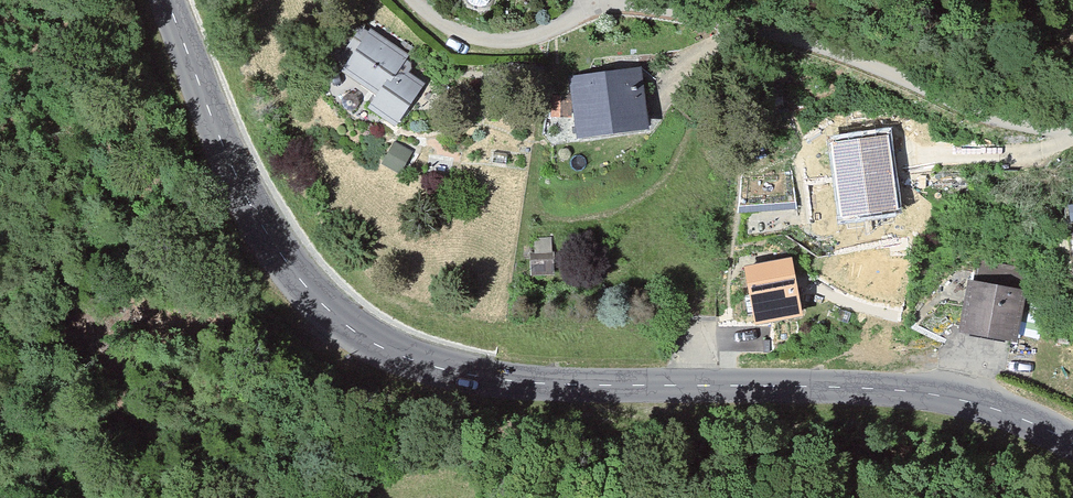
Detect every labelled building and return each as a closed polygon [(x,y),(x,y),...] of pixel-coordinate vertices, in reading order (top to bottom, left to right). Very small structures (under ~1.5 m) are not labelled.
[(405,52),(366,30),(343,69),(382,91),(373,106),(397,120),(423,76),(402,64),(405,52)] [(646,63),(570,73),(579,137),(655,127),(646,63)] [(893,128),(831,139),(846,225),(908,215),(893,128)] [(790,258),(748,267),(759,319),(801,311),(790,258)] [(1026,285),(970,279),(963,330),(1020,337),(1026,285)]
